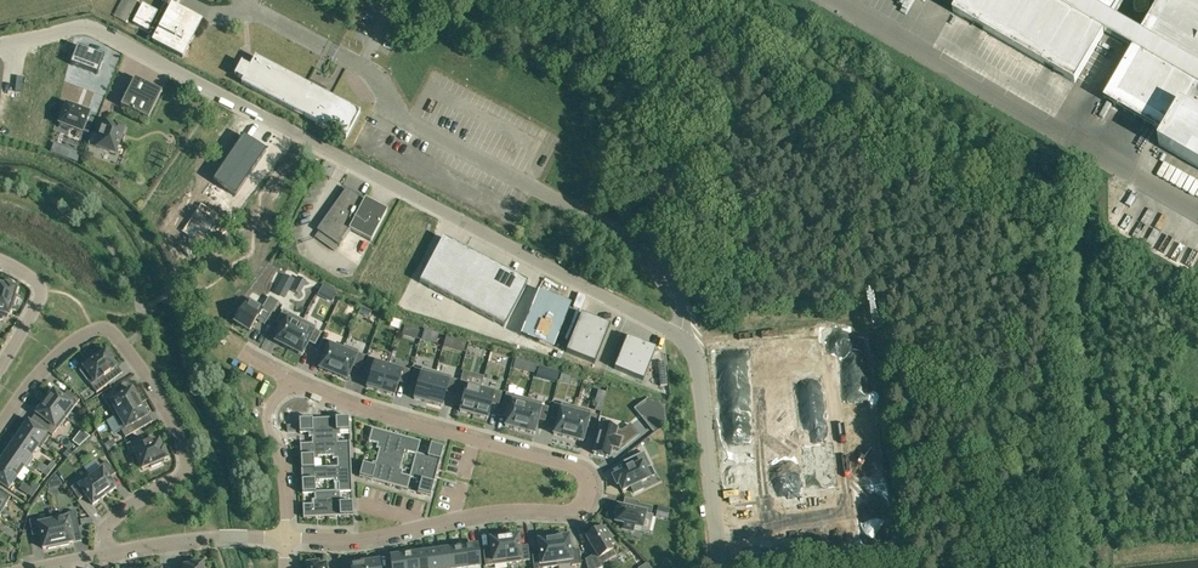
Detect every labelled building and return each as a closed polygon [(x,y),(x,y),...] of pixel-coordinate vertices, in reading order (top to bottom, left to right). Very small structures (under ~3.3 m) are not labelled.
[(953,12),(1075,82),(1104,32),(1133,49),(1104,99),(1165,134),(1159,145),(1197,167),(1197,0),(1161,0),(1141,35),(1113,19),(1124,0),(960,0),(953,12)] [(157,12),(143,4),(133,23),(147,31),(157,12)] [(183,58),(202,21),(172,5),(153,42),(183,58)] [(77,46),(70,65),(97,75),(104,57),(77,46)] [(241,84),(341,136),(346,139),(360,112),(359,111),(359,112),(325,94),(310,86),(306,84),(256,57),(255,57),(250,67),(242,63),(242,62),(234,76),(243,80),(241,84)] [(63,87),(64,84),(68,63),(50,59),(45,83),(63,87)] [(148,120),(160,95),(162,92),(144,83),(143,85),(135,81),(136,80),(134,79),(121,106),(148,120)] [(67,105),(59,127),(69,131),(71,128),(82,132),(82,131),(88,133),(94,119),(87,117),(89,114),(83,111),(73,107),(73,108),(67,105)] [(215,119),(190,156),(215,172),(240,136),(238,135),(237,136),(235,135),(235,136),(227,130),(228,130),(226,129),(225,130),(223,128),(223,127),(222,127),(218,125),(218,124),(217,124),(215,123),(216,120),(215,119)] [(102,130),(101,134),(100,136),(92,133),(88,144),(115,154),(118,146),(121,147),(125,136),(122,135),(125,128),(115,124),(114,125),(106,122),(103,130),(102,130)] [(244,137),(213,182),(235,197),(264,155),(266,152),(265,151),(263,154),(253,148),(255,145),(254,145),(245,139),(244,138),(244,137)] [(51,151),(50,153),(78,163),(81,154),(53,144),(51,151)] [(321,225),(317,230),(339,246),(350,231),(356,234),(365,238),(371,241),(387,211),(381,207),(372,203),(365,199),(363,202),(346,190),(333,208),(334,209),(333,210),(332,212),(331,211),(321,225)] [(187,225),(182,232),(186,235),(192,239),(197,232),(203,236),(204,236),(218,216),(217,215),(208,209),(208,208),(201,204),(200,205),(196,212),(196,211),(193,215),(194,215),(189,221),(187,224),(187,225)] [(443,237),(419,283),(504,327),(528,282),(443,237)] [(333,242),(329,247),(334,251),(338,245),(333,242)] [(298,277),(291,290),(298,294),(305,280),(298,277)] [(2,321),(3,318),(7,319),(11,306),(14,307),(17,296),(14,296),(17,288),(6,285),(6,286),(0,284),(0,320),(2,321)] [(323,284),(317,296),(324,299),(330,288),(323,284)] [(285,297),(289,289),(280,285),(276,293),(285,297)] [(539,290),(520,336),(553,349),(572,303),(539,290)] [(258,317),(266,322),(279,302),(270,297),(263,308),(249,299),(235,322),(249,331),(256,320),(258,317)] [(275,342),(288,348),(303,320),(283,310),(276,323),(280,325),(276,332),(279,334),(275,342)] [(610,325),(608,324),(601,321),(581,313),(566,352),(595,364),(610,325)] [(303,320),(288,348),(302,355),(308,342),(315,346),(321,333),(315,329),(316,327),(303,320)] [(424,329),(422,340),(427,341),(430,330),(424,329)] [(466,341),(445,336),(442,347),(463,352),(466,341)] [(627,337),(626,338),(614,368),(643,380),(655,350),(656,349),(627,337),(626,337),(627,337)] [(319,369),(333,374),(344,347),(343,347),(323,339),(318,352),(324,355),(319,369)] [(344,344),(343,347),(344,347),(333,374),(347,380),(352,367),(359,369),(365,356),(358,353),(359,351),(344,344)] [(109,372),(116,367),(111,360),(112,359),(106,350),(99,355),(98,353),(89,359),(91,361),(80,370),(97,393),(109,384),(104,377),(110,373),(109,372)] [(380,392),(389,364),(368,357),(364,371),(371,373),(367,387),(380,392)] [(516,359),(514,365),(522,367),(524,361),(516,359)] [(389,364),(380,392),(394,396),(399,382),(405,384),(410,370),(389,364)] [(536,377),(545,380),(549,368),(539,365),(536,377)] [(428,403),(436,372),(422,368),(421,371),(414,369),(410,383),(418,385),(414,399),(428,403)] [(450,376),(436,372),(428,403),(442,406),(446,392),(453,394),(456,380),(449,378),(450,376)] [(571,375),(561,373),(559,381),(569,383),(571,375)] [(460,411),(474,415),(481,387),(460,381),(456,395),(463,397),(460,411)] [(502,393),(481,387),(474,415),(488,419),(491,405),(498,407),(502,393)] [(107,404),(115,417),(141,402),(136,393),(134,393),(132,389),(119,396),(115,389),(102,397),(106,404),(107,404)] [(45,402),(66,418),(79,400),(68,391),(63,398),(54,390),(45,402)] [(505,426),(519,430),(528,399),(506,393),(502,408),(506,409),(504,417),(507,418),(505,426)] [(542,403),(528,399),(519,430),(534,434),(538,420),(545,422),(549,408),(542,406),(542,403)] [(66,418),(45,402),(36,413),(45,420),(41,427),(53,436),(66,418)] [(146,411),(141,402),(115,417),(122,430),(121,431),(125,438),(138,430),(134,423),(147,416),(145,412),(146,411)] [(659,402),(641,416),(653,431),(667,421),(665,405),(659,402)] [(553,434),(568,438),(576,407),(562,403),(561,406),(554,404),(550,418),(557,420),(553,434)] [(576,407),(568,438),(583,442),(586,428),(594,430),(597,416),(590,414),(591,411),(576,407)] [(349,418),(324,419),(325,444),(338,443),(337,436),(340,436),(340,432),(348,432),(349,432),(349,418)] [(312,444),(325,444),(324,419),(299,420),(300,434),(301,434),(309,433),(309,438),(312,438),(312,444)] [(28,422),(21,432),(20,433),(39,446),(38,446),(41,448),(49,436),(28,422)] [(622,432),(617,430),(601,426),(593,454),(609,458),(611,449),(618,451),(618,450),(620,445),(624,446),(638,435),(630,425),(622,432)] [(377,456),(390,459),(396,435),(372,429),(369,442),(377,444),(376,448),(379,449),(377,456)] [(20,433),(16,440),(13,444),(31,456),(38,446),(39,446),(20,433)] [(420,442),(396,435),(390,459),(402,463),(404,456),(407,457),(408,452),(416,454),(417,453),(420,442)] [(150,443),(145,445),(142,438),(126,444),(130,454),(134,452),(142,469),(150,465),(151,468),(161,464),(160,461),(168,458),(163,448),(162,448),(159,441),(151,444),(150,443)] [(325,444),(326,457),(333,457),(333,460),(337,459),(337,467),(337,468),(351,467),(350,442),(349,442),(338,443),(325,444)] [(13,444),(10,448),(5,455),(24,467),(31,456),(13,444)] [(325,444),(312,444),(301,445),(301,444),(300,444),(301,470),(315,469),(315,468),(314,460),(319,460),(318,457),(326,457),(325,444)] [(444,448),(430,444),(428,453),(423,452),(422,455),(417,453),(416,454),(413,465),(437,472),(444,448)] [(72,453),(68,449),(63,455),(67,459),(72,453)] [(644,452),(627,461),(630,467),(626,469),(626,470),(612,477),(617,486),(619,485),(622,491),(631,487),(634,493),(643,489),(640,482),(649,478),(645,469),(650,466),(644,452)] [(5,455),(0,463),(0,467),(16,478),(24,467),(5,455)] [(390,459),(377,456),(375,463),(373,462),(372,466),(363,464),(359,477),(383,483),(390,459)] [(383,483),(407,490),(411,478),(410,477),(402,474),(403,470),(400,469),(402,463),(390,459),(383,483)] [(52,462),(47,467),(52,471),(56,465),(52,462)] [(107,462),(89,475),(104,496),(116,488),(109,479),(115,474),(107,462)] [(410,477),(411,478),(417,480),(416,482),(420,484),(417,492),(431,496),(437,472),(413,465),(410,477)] [(0,467),(0,483),(8,489),(16,478),(0,467)] [(52,471),(47,467),(43,473),(47,476),(52,471)] [(337,467),(326,468),(327,481),(334,481),(334,484),(338,484),(338,491),(340,491),(340,493),(351,492),(351,493),(352,493),(351,467),(337,468),(337,467)] [(303,494),(314,494),(314,492),(316,492),(315,485),(320,485),(320,482),(327,481),(326,468),(315,468),(315,469),(301,470),(302,495),(303,495),(303,494)] [(93,505),(104,496),(89,475),(71,488),(80,500),(86,495),(93,505)] [(36,482),(31,488),(36,492),(40,486),(36,482)] [(36,492),(31,488),(27,494),(32,498),(36,492)] [(340,491),(338,491),(327,492),(328,518),(353,516),(352,503),(351,503),(343,503),(343,499),(340,499),(340,493),(340,491)] [(10,498),(0,492),(0,515),(10,498)] [(314,492),(314,494),(315,500),(312,500),(312,505),(304,505),(303,505),(303,519),(328,518),(327,492),(316,492),(314,492)] [(652,507),(638,504),(637,511),(617,506),(615,515),(617,516),(616,522),(624,524),(623,529),(633,531),(634,526),(642,528),(645,513),(650,514),(652,507)] [(658,506),(656,517),(667,520),(670,509),(658,506)] [(68,514),(53,517),(59,547),(69,545),(69,543),(74,542),(71,528),(78,526),(75,512),(67,513),(68,514)] [(59,547),(53,517),(50,518),(37,521),(37,519),(29,521),(32,536),(40,534),(43,549),(48,548),(48,549),(59,547)] [(587,567),(601,567),(604,566),(603,564),(616,556),(610,546),(614,543),(604,527),(596,531),(595,529),(587,534),(589,536),(586,537),(596,554),(585,560),(587,567)] [(507,563),(529,560),(527,545),(520,547),(518,535),(504,537),(507,563)] [(569,536),(553,538),(557,567),(572,565),(572,566),(581,565),(579,550),(571,551),(569,536)] [(504,537),(490,539),(491,550),(483,551),(485,566),(507,563),(504,537)] [(557,567),(553,538),(538,540),(539,555),(532,556),(533,567),(546,567),(557,567)] [(464,547),(467,567),(480,567),(477,545),(464,547)] [(452,549),(455,567),(467,567),(464,547),(452,549)] [(452,549),(440,550),(442,567),(455,567),(452,549)] [(440,550),(428,552),(430,567),(442,567),(440,550)] [(415,553),(417,567),(430,567),(428,552),(415,553)] [(403,555),(405,567),(417,567),(415,553),(403,555)] [(403,555),(390,557),(392,567),(405,567),(403,555)]
